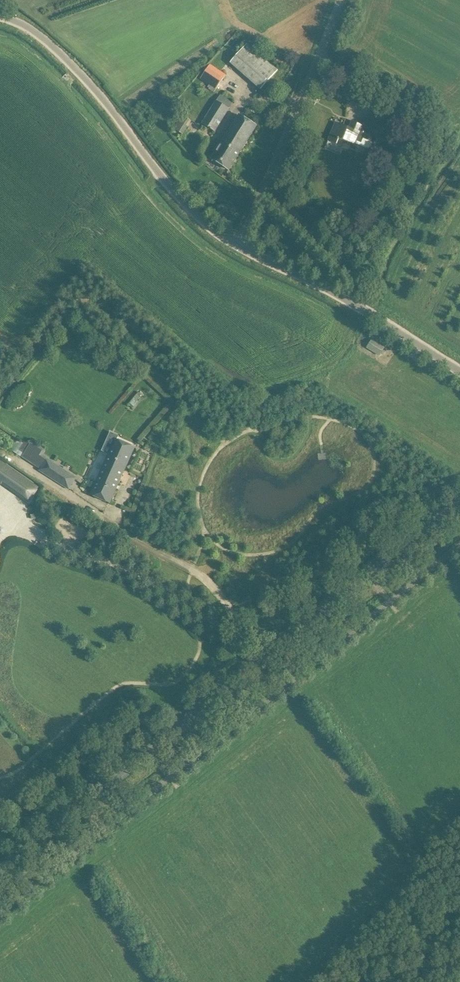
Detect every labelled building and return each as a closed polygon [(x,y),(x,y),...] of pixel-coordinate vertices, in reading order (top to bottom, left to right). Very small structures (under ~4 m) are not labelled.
[(230,63),(261,89),(278,70),(247,44),(230,63)] [(200,79),(216,89),(226,74),(210,64),(200,79)] [(184,107),(192,112),(198,104),(190,98),(184,107)] [(229,109),(217,101),(202,124),(215,132),(229,109)] [(183,115),(174,129),(182,134),(191,121),(183,115)] [(212,159),(229,170),(256,126),(240,115),(212,159)] [(336,123),(328,141),(328,142),(329,141),(337,144),(339,138),(355,145),(356,141),(362,143),(364,138),(374,142),(382,123),(371,119),(367,128),(363,126),(363,125),(352,121),(349,128),(335,122),(335,123),(336,123)] [(367,348),(379,355),(384,347),(372,340),(367,348)] [(91,494),(110,503),(134,447),(116,439),(108,457),(91,494)] [(25,441),(19,450),(24,453),(22,457),(41,469),(40,470),(68,488),(75,477),(42,455),(45,450),(32,441),(30,444),(25,441)] [(23,497),(27,491),(33,495),(38,488),(0,462),(0,481),(23,497)]
